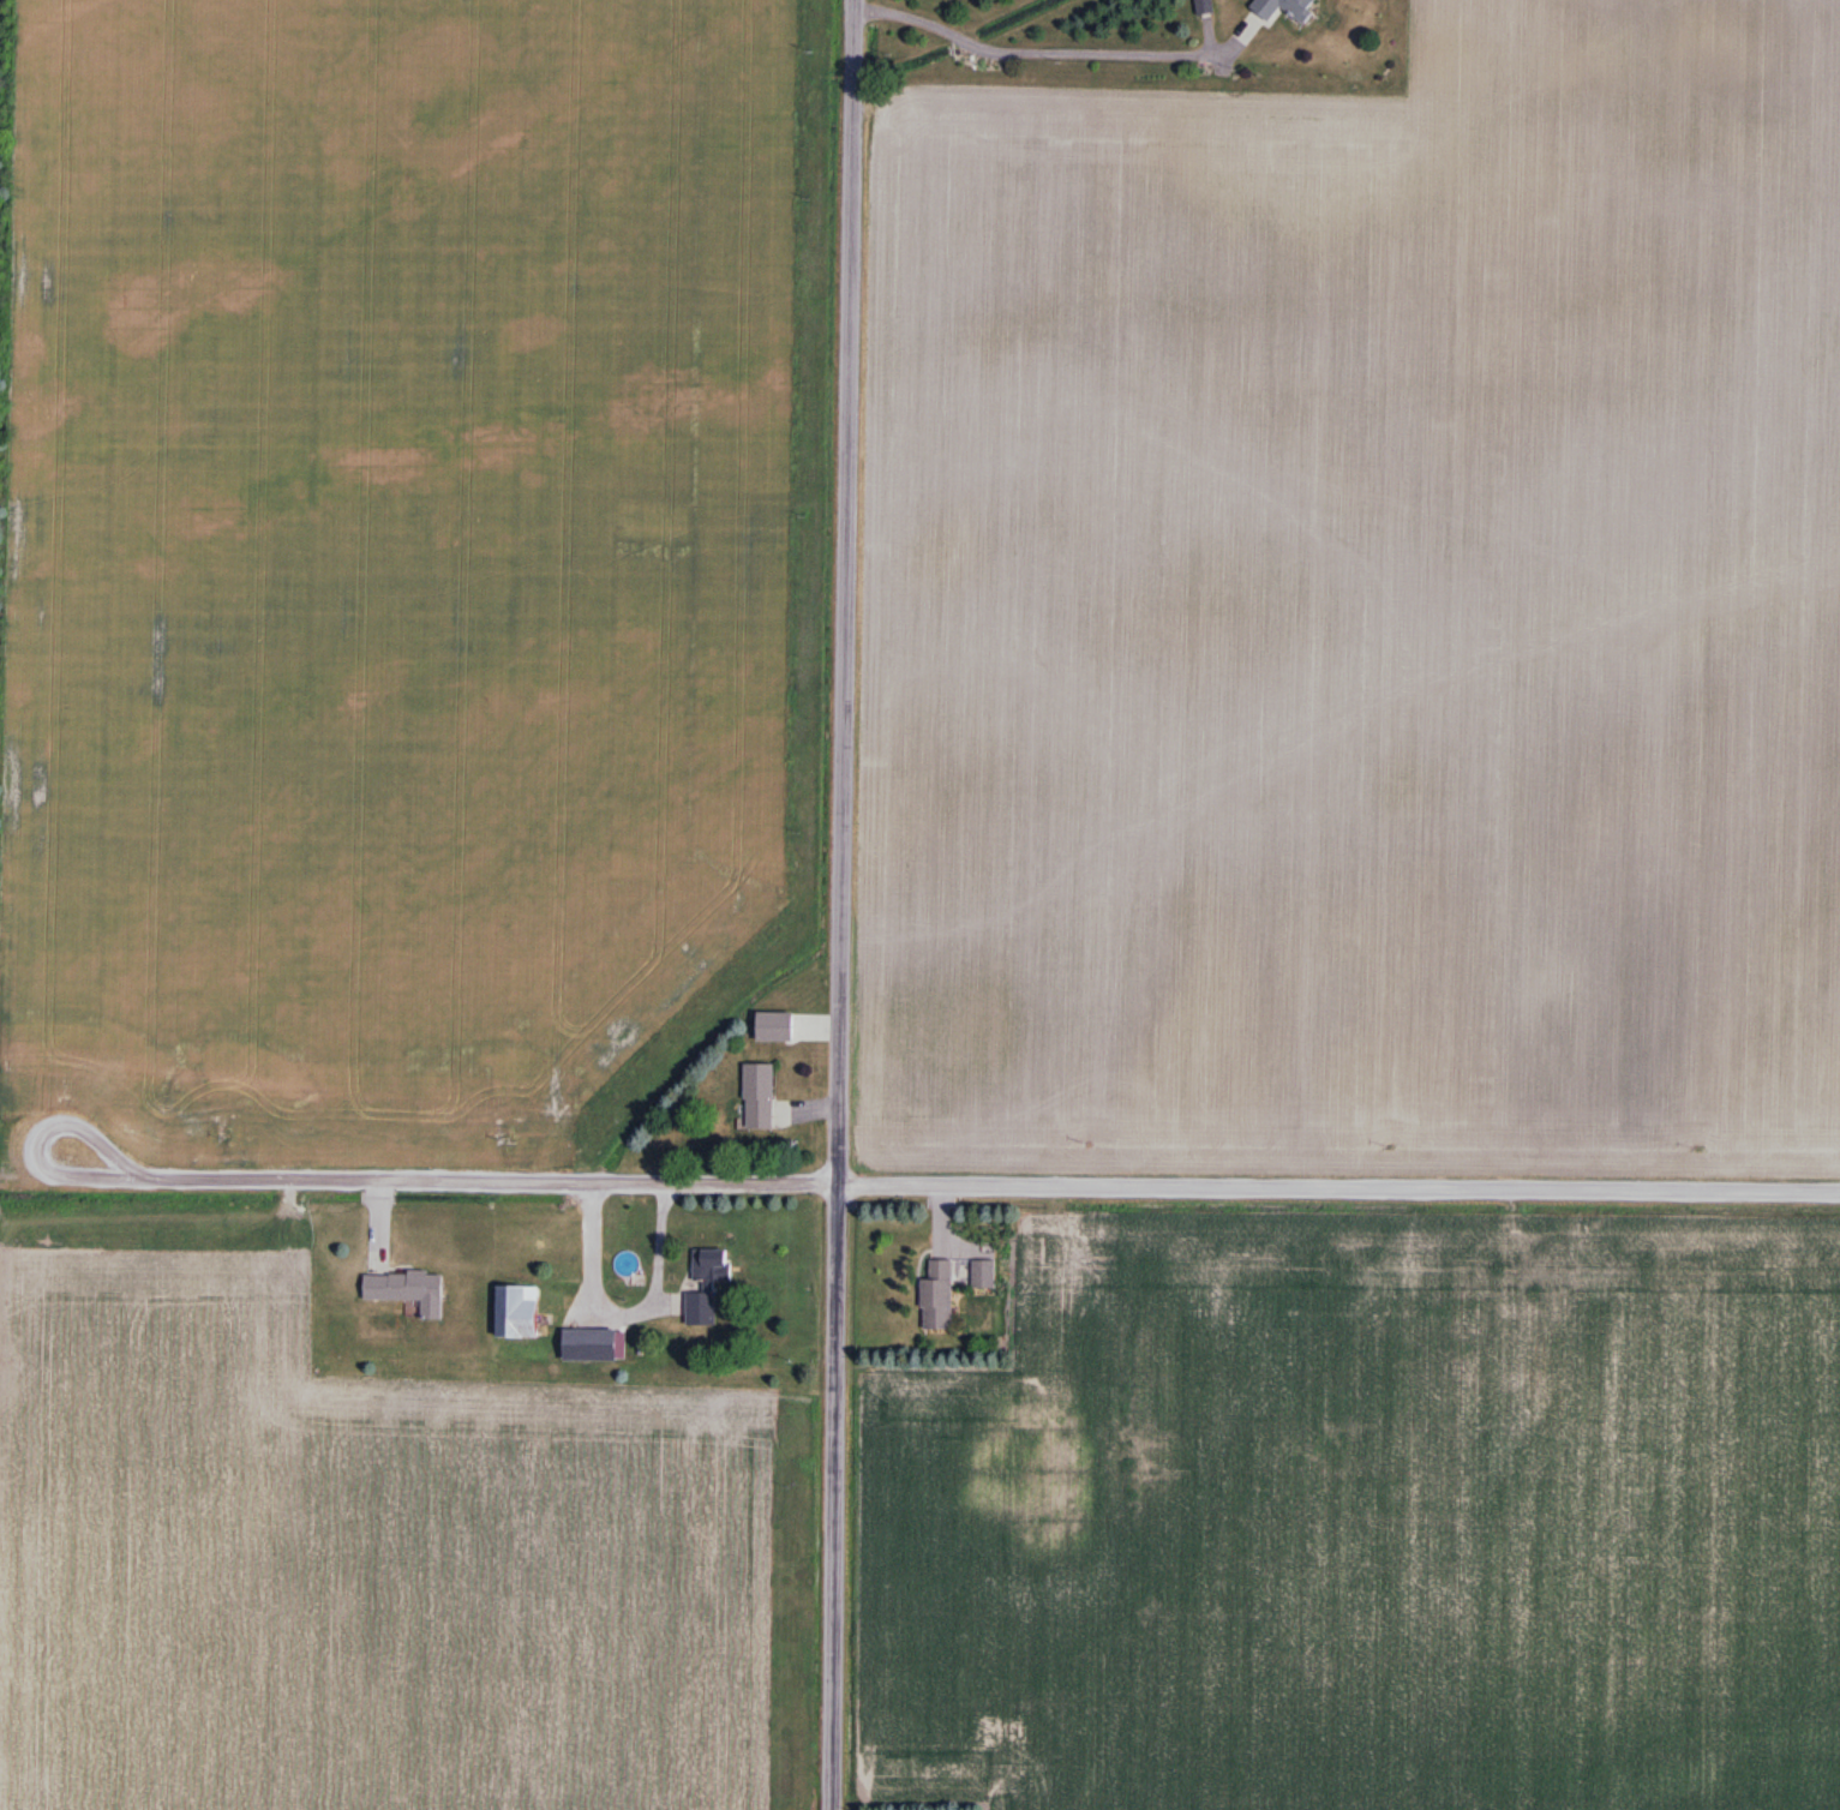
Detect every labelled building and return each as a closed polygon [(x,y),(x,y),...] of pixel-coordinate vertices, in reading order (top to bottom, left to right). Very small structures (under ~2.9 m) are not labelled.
[(1252,8),(1270,22),(1282,7),(1306,25),(1314,14),(1309,9),(1316,0),(1258,0),(1252,8)] [(757,1043),(793,1043),(793,1014),(757,1014),(757,1043)] [(774,1066),(745,1066),(745,1131),(774,1131),(774,1066)] [(717,1283),(730,1284),(731,1252),(694,1251),(693,1284),(703,1284),(703,1293),(688,1293),(687,1328),(715,1328),(717,1283)] [(953,1332),(953,1281),(972,1281),(972,1291),(996,1290),(995,1262),(930,1262),(930,1282),(922,1282),(922,1332),(953,1332)] [(421,1303),(421,1322),(443,1322),(443,1275),(365,1275),(365,1302),(421,1303)] [(538,1341),(538,1290),(497,1290),(497,1341),(538,1341)] [(617,1332),(564,1332),(564,1363),(617,1363),(617,1332)]
